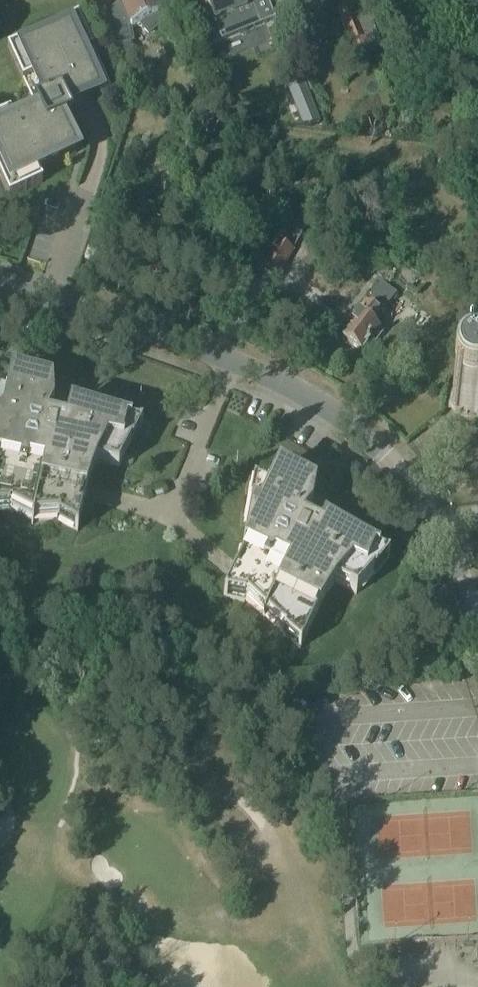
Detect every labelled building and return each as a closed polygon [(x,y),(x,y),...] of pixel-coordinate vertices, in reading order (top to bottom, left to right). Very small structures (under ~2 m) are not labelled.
[(120,4),(103,18),(115,55),(131,53),(130,43),(133,42),(131,28),(139,24),(148,36),(172,17),(164,0),(118,0),(120,4)] [(214,25),(215,24),(223,42),(261,27),(276,20),(267,0),(204,0),(214,25)] [(301,10),(300,10),(302,15),(326,6),(325,0),(298,0),(301,10)] [(338,12),(352,51),(368,45),(372,57),(382,54),(366,14),(362,5),(353,8),(353,7),(338,12)] [(27,38),(8,47),(39,115),(16,126),(10,114),(0,119),(0,180),(9,200),(43,185),(37,173),(76,156),(62,123),(73,118),(68,107),(83,100),(100,92),(82,53),(94,48),(79,14),(27,38)] [(307,227),(291,219),(261,271),(278,280),(294,252),(293,251),(307,227)] [(97,254),(89,251),(85,259),(95,263),(97,254)] [(348,326),(352,329),(343,340),(361,354),(370,342),(374,345),(383,333),(373,325),(396,296),(380,284),(348,326)] [(58,520),(59,523),(77,533),(86,492),(88,479),(96,466),(118,470),(131,447),(133,447),(142,429),(84,416),(70,409),(66,427),(47,422),(52,411),(52,388),(11,379),(6,400),(0,398),(0,512),(11,511),(33,522),(58,520)] [(450,403),(451,406),(452,409),(454,411),(455,413),(458,415),(460,417),(463,418),(466,419),(469,419),(471,419),(474,418),(477,417),(477,416),(477,384),(475,382),(472,382),(469,381),(466,382),(463,382),(460,384),(458,385),(456,387),(454,389),(452,391),(451,394),(450,397),(450,400),(450,403)] [(248,602),(286,634),(285,636),(301,650),(326,597),(336,585),(356,595),(373,575),(376,575),(388,560),(336,535),(324,524),(320,532),(302,523),(311,513),(315,491),(278,473),(268,492),(254,486),(251,506),(252,507),(242,563),(240,567),(225,598),(244,601),(248,602)]
